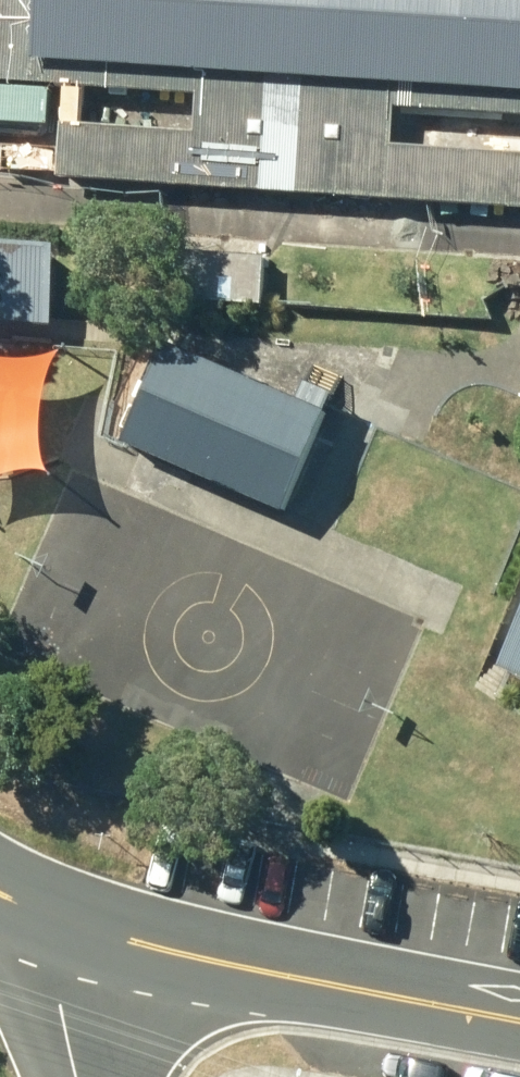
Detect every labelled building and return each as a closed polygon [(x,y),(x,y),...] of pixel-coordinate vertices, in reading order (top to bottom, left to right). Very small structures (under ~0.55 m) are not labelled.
[(189,99),(186,137),(55,129),(52,183),(519,213),(519,159),(387,150),(389,114),(519,122),(519,0),(0,0),(0,87),(189,99)] [(0,235),(0,306),(66,312),(72,241),(0,235)] [(176,299),(268,304),(271,254),(178,249),(176,299)] [(165,342),(122,443),(284,513),(285,510),(324,527),(324,530),(490,605),(519,540),(519,480),(375,413),(357,453),(351,452),(316,437),(327,413),(327,411),(335,393),(304,380),(296,398),(165,342)] [(492,678),(519,690),(519,610),(492,678)]
